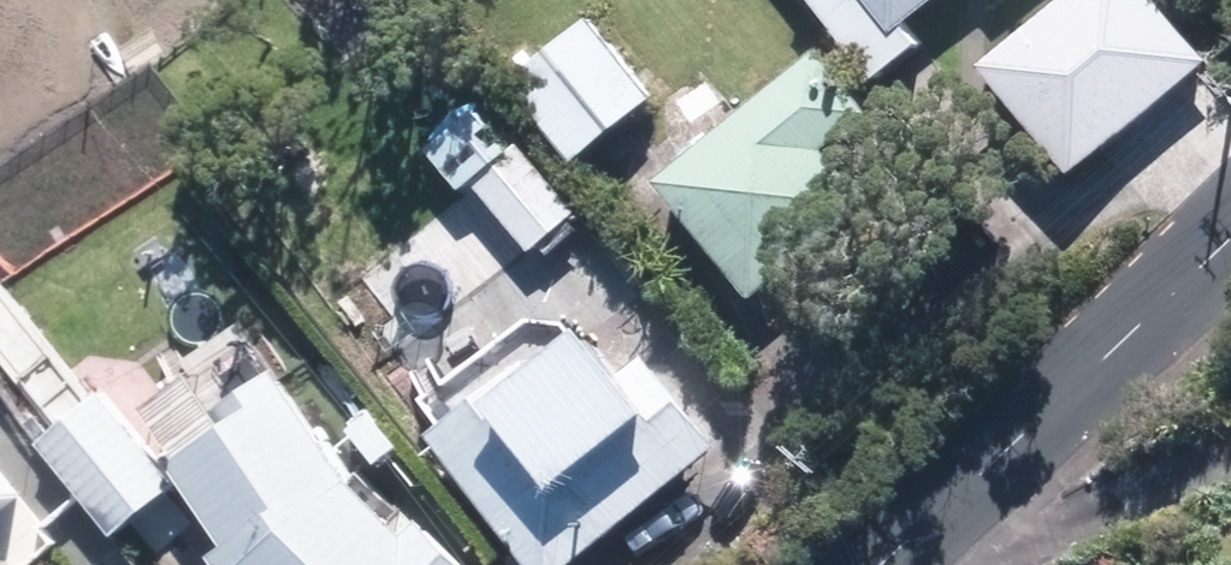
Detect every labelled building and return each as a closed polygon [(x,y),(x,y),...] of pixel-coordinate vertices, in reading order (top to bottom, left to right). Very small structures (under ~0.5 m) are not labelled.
[(887,78),(934,41),(919,23),(949,0),(827,0),(887,78)] [(984,65),(1069,176),(1211,63),(1164,0),(1063,0),(984,65)] [(524,84),(588,161),(668,97),(603,19),(524,84)] [(674,181),(768,298),(885,204),(842,150),(888,113),(836,48),(674,181)] [(482,181),(541,253),(587,215),(530,144),(517,155),(480,110),(437,146),(473,190),(482,181)] [(548,564),(580,564),(735,441),(665,353),(649,365),(618,327),(557,376),(543,358),(446,436),(548,564)] [(436,522),(423,534),(379,490),(298,368),(234,411),(248,431),(193,468),(245,545),(229,555),(236,564),(479,564),(436,522)] [(42,448),(118,538),(149,512),(182,484),(106,394),(73,421),(42,448)] [(28,485),(0,451),(0,508),(28,485)] [(0,524),(0,564),(33,564),(0,524)]
